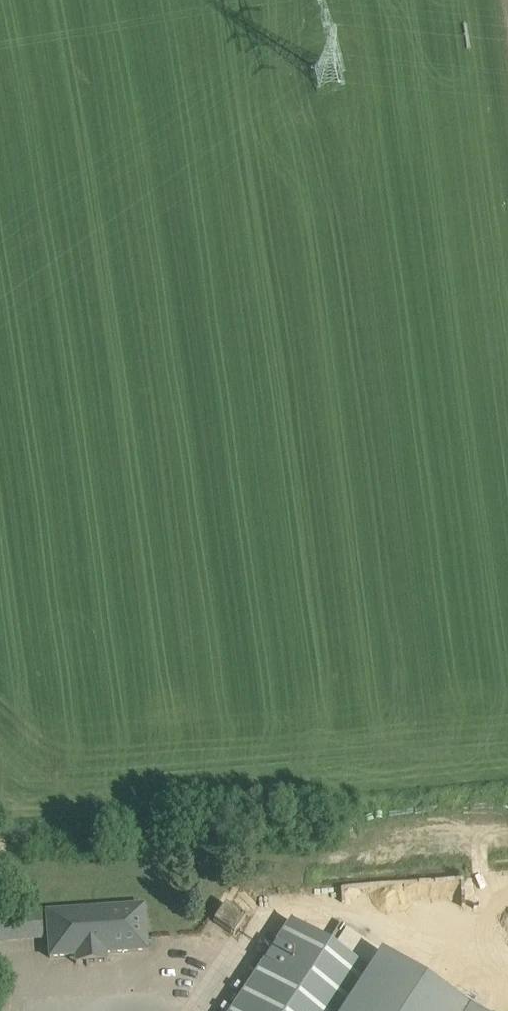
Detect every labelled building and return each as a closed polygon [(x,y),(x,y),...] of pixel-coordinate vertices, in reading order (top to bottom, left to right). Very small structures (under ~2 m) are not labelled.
[(226,903),(213,921),(234,935),(246,917),(226,903)] [(146,904),(45,911),(48,959),(74,958),(75,964),(108,961),(108,955),(149,952),(146,904)] [(0,916),(0,941),(43,937),(42,913),(0,916)] [(291,920),(232,1010),(430,1010),(291,920)]
